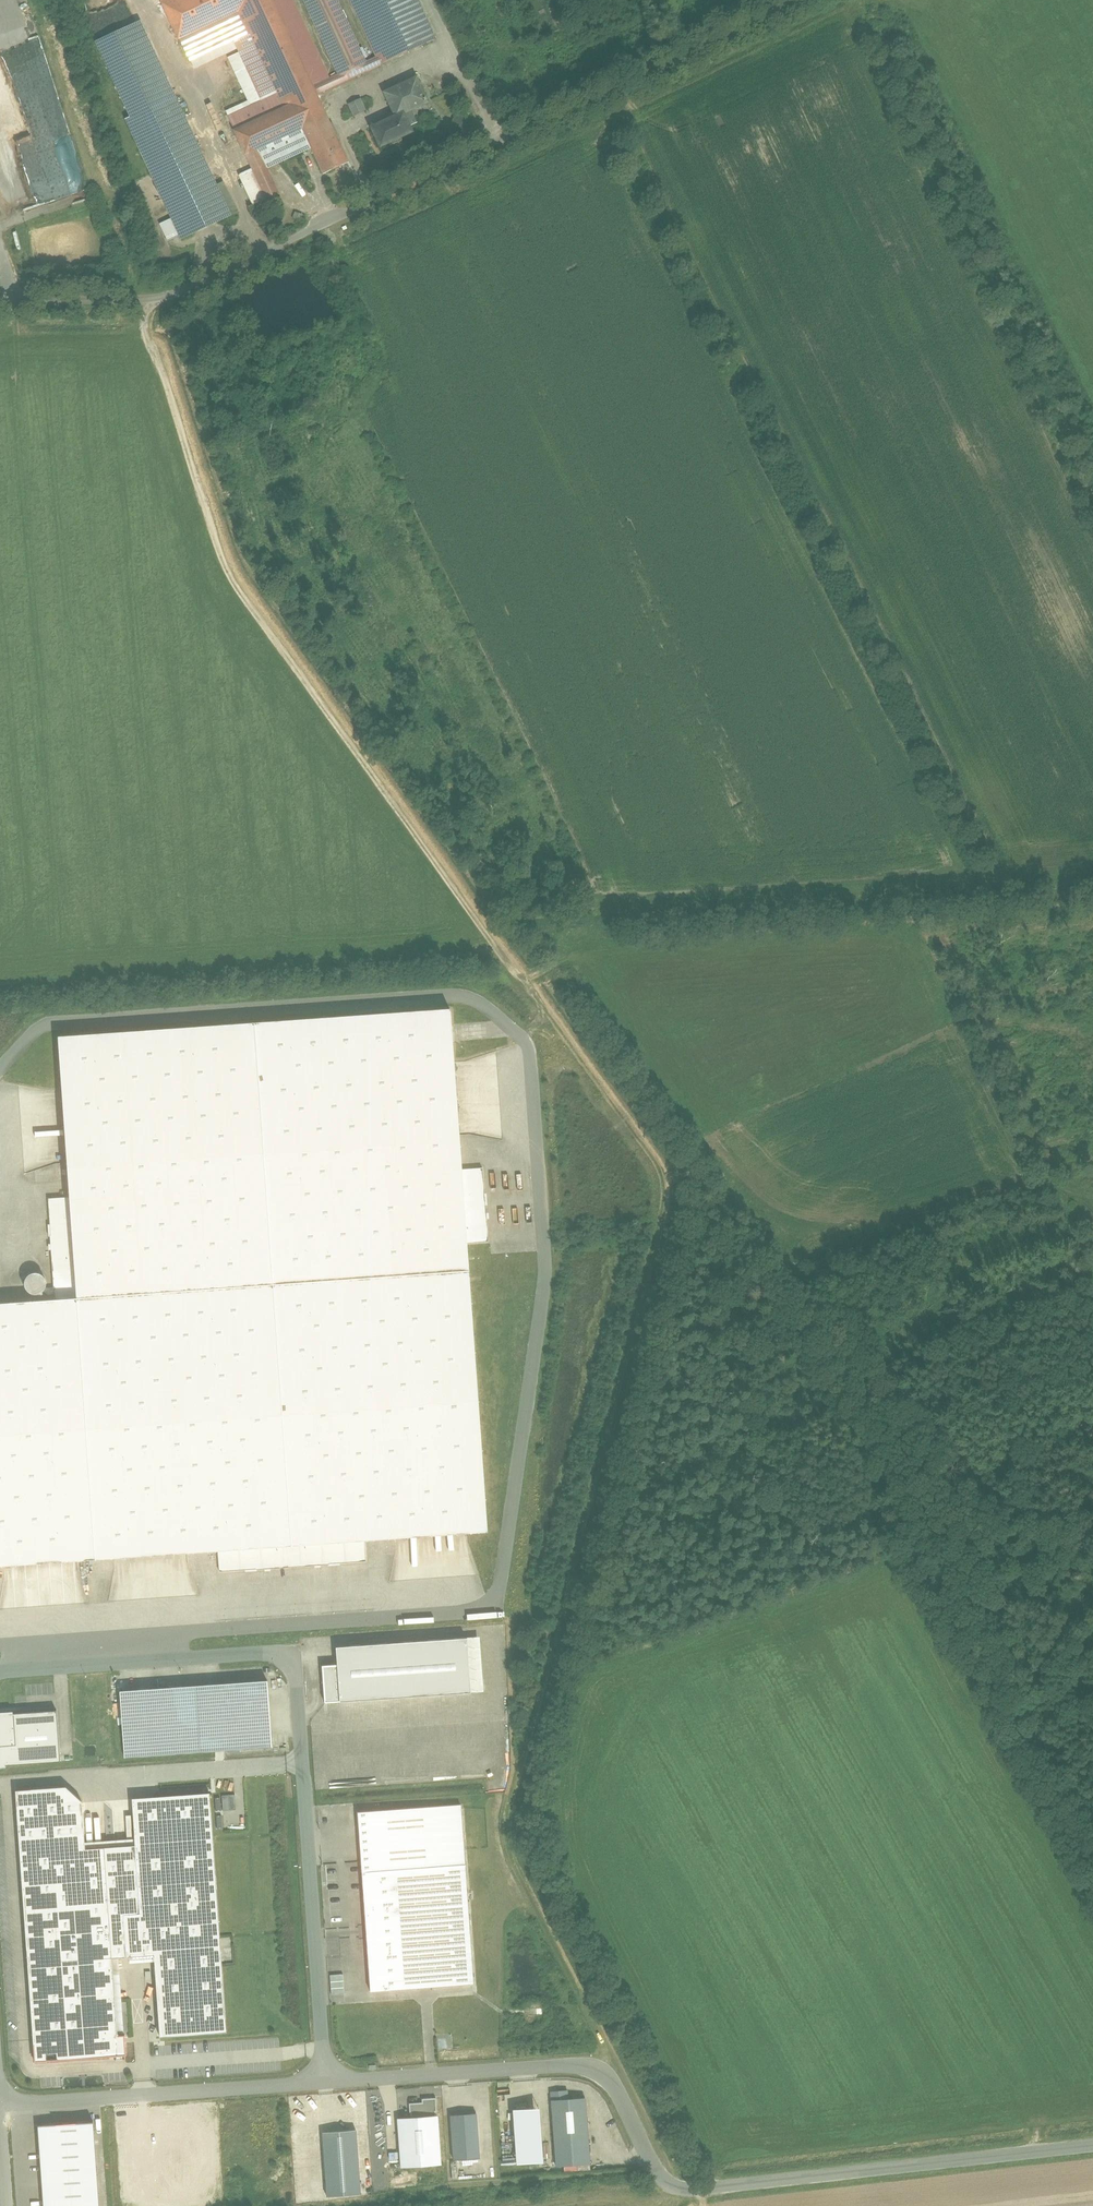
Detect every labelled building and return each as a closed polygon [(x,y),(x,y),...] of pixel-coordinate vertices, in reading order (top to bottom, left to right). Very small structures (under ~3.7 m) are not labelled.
[(292,0),(161,0),(193,67),(236,47),(263,105),(230,121),(254,173),(238,181),(251,208),(277,197),(266,172),(310,152),(323,178),(346,167),(315,99),(436,43),(416,0),(346,0),(374,60),(365,64),(336,0),(299,0),(335,77),(330,80),(292,0)] [(229,215),(139,22),(93,43),(128,118),(124,120),(178,238),(229,215)] [(422,79),(383,97),(394,120),(367,133),(378,156),(416,139),(412,130),(417,128),(411,116),(431,108),(432,100),(422,79)] [(352,115),(365,111),(361,98),(347,103),(352,115)] [(39,118),(8,121),(7,114),(0,115),(0,211),(49,206),(39,118)] [(60,1039),(71,1197),(77,1296),(56,1297),(0,1301),(0,1566),(218,1553),(365,1543),(490,1535),(472,1241),(467,1168),(457,1014),(60,1039)] [(481,1167),(467,1168),(472,1241),(486,1240),(481,1167)] [(77,1296),(71,1197),(49,1199),(56,1297),(77,1296)] [(40,1290),(43,1288),(45,1286),(46,1283),(46,1279),(45,1276),(43,1273),(40,1271),(37,1270),(34,1270),(30,1272),(28,1274),(26,1277),(26,1281),(26,1284),(28,1287),(30,1289),(33,1290),(37,1291),(40,1290)] [(365,1543),(218,1553),(219,1572),(366,1563),(365,1543)] [(468,1638),(337,1646),(338,1664),(325,1665),(327,1701),(471,1692),(468,1638)] [(269,1679),(120,1689),(125,1757),(274,1747),(269,1679)] [(57,1710),(0,1713),(0,1767),(60,1763),(57,1710)] [(64,1791),(13,1794),(31,2066),(124,2059),(123,2037),(114,2038),(108,1957),(100,1844),(81,1846),(79,1806),(64,1791)] [(224,2029),(208,1793),(133,1798),(136,1841),(100,1844),(108,1957),(128,1955),(129,1963),(155,1961),(160,2033),(224,2029)] [(235,1794),(221,1795),(221,1810),(235,1809),(235,1794)] [(460,1805),(358,1812),(372,1991),(473,1983),(460,1805)] [(330,1994),(344,1994),(343,1974),(329,1974),(330,1994)] [(448,2049),(448,2038),(437,2038),(437,2049),(448,2049)] [(566,2091),(549,2093),(555,2168),(589,2165),(584,2099),(567,2101),(566,2091)] [(396,2119),(399,2169),(440,2167),(436,2099),(421,2100),(422,2104),(409,2104),(409,2119),(396,2119)] [(477,2113),(452,2115),(454,2159),(479,2157),(477,2113)] [(39,2126),(44,2205),(99,2205),(93,2122),(39,2126)] [(356,2129),(323,2131),(328,2196),(360,2194),(356,2129)]
